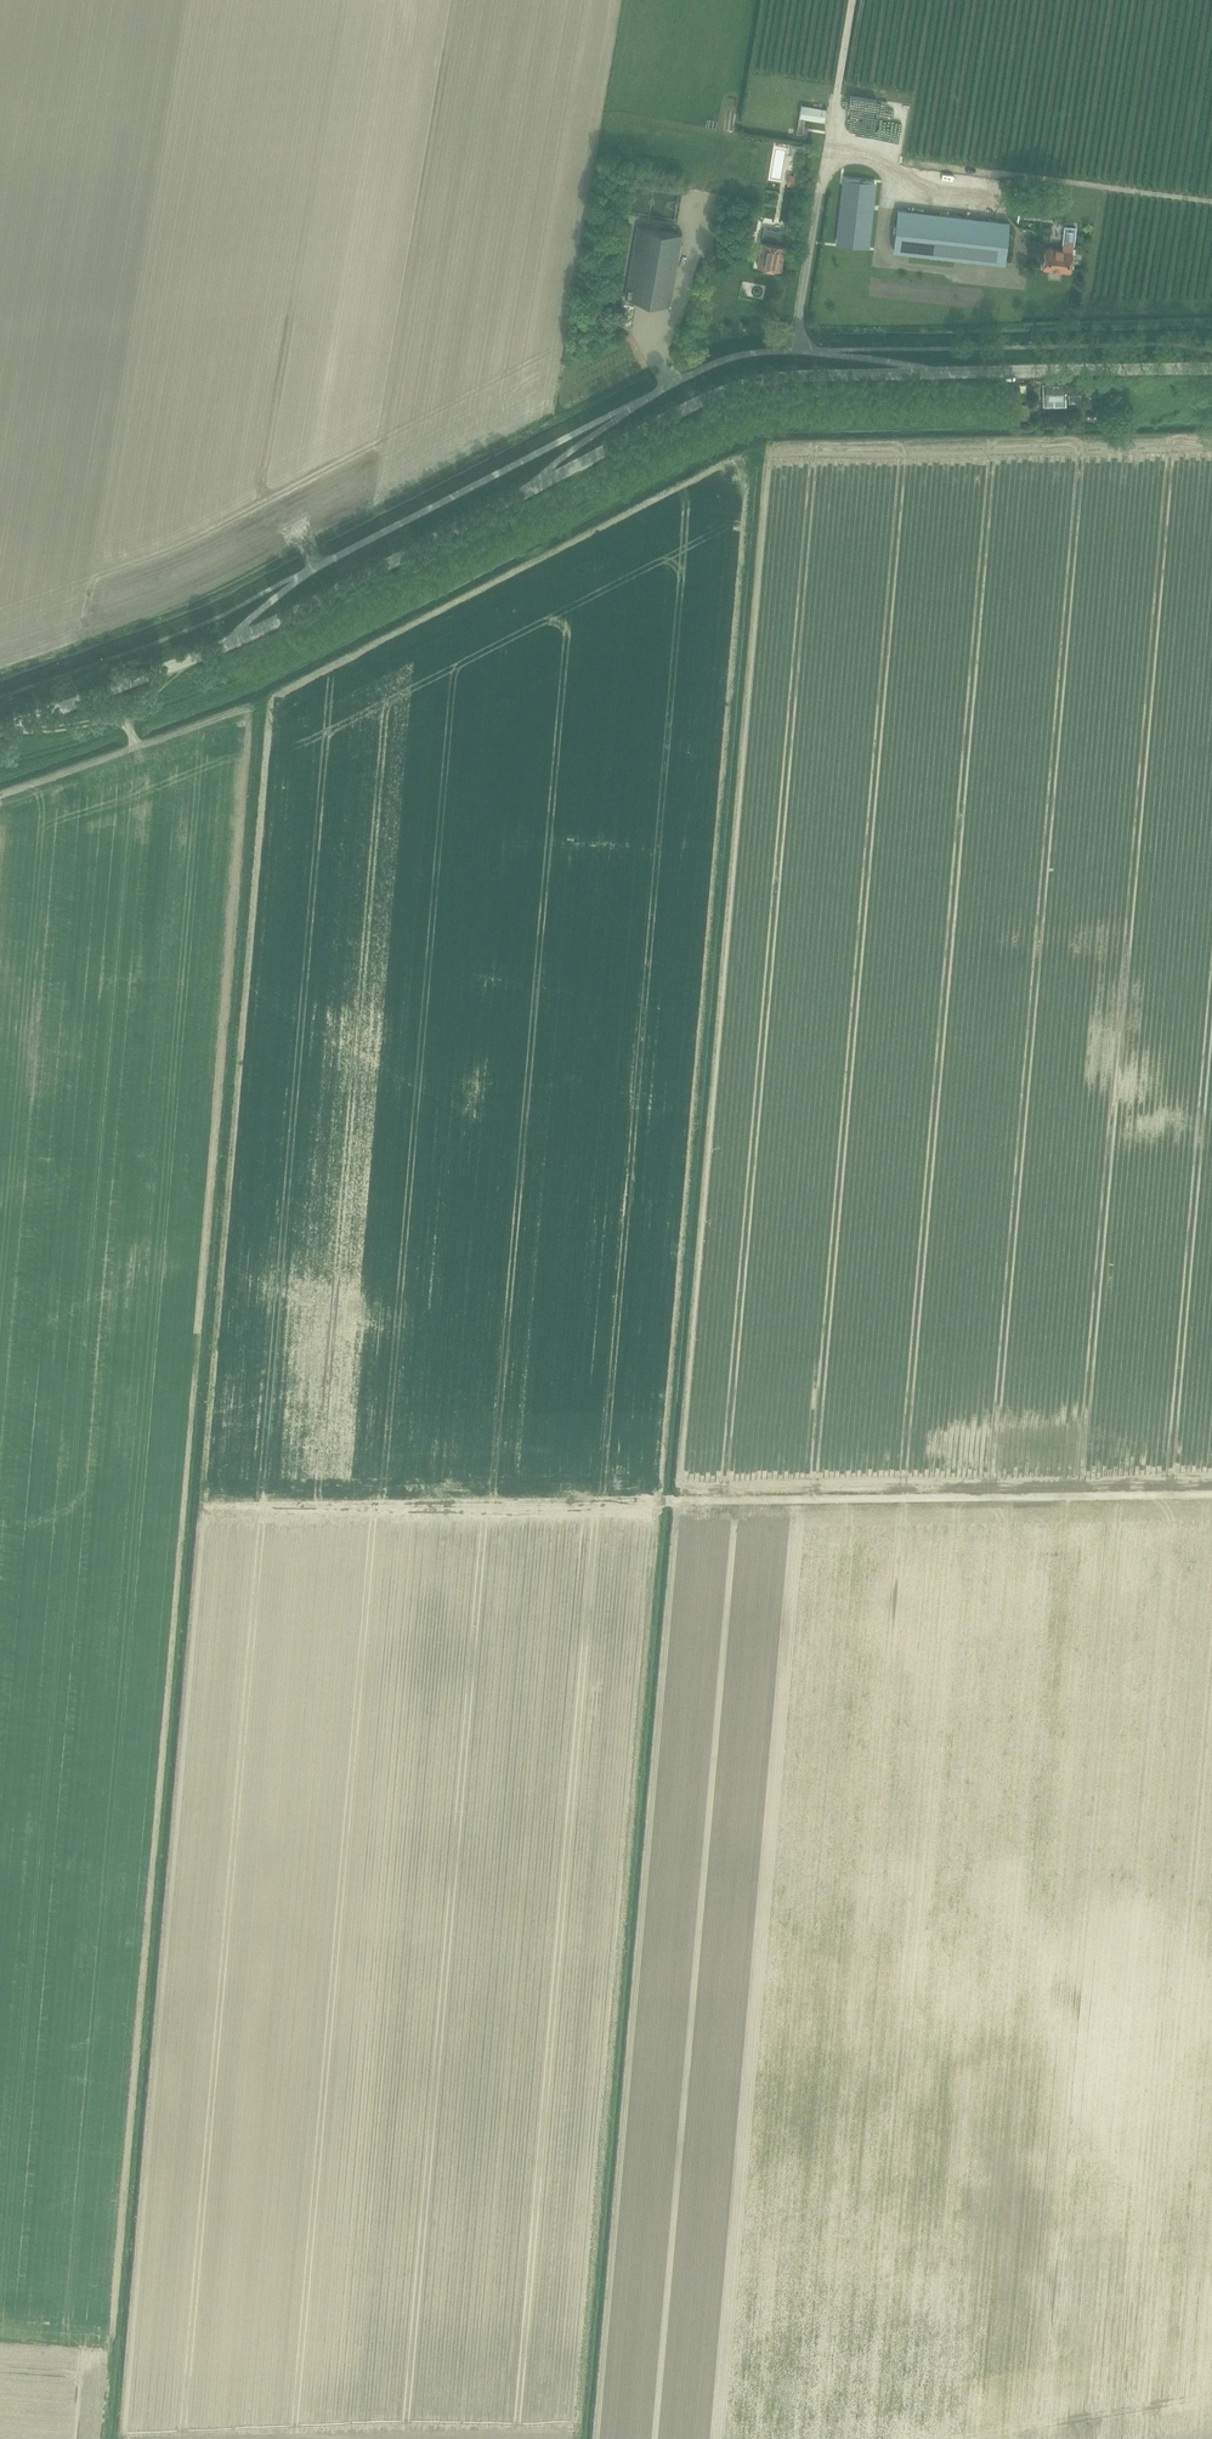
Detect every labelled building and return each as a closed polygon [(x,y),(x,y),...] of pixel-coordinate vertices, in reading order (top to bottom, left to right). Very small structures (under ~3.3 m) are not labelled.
[(802,104),(800,118),(826,122),(828,108),(802,104)] [(799,118),(797,133),(803,134),(805,119),(799,118)] [(797,152),(795,160),(804,162),(806,153),(797,152)] [(634,175),(628,211),(677,218),(682,183),(634,175)] [(870,248),(877,182),(844,178),(836,244),(870,248)] [(1003,264),(1007,225),(1008,223),(901,210),(896,251),(1003,264)] [(671,305),(683,233),(638,226),(626,298),(671,305)] [(762,241),(758,265),(781,269),(785,245),(787,232),(764,228),(764,230),(762,241)] [(1062,249),(1046,247),(1044,268),(1071,272),(1074,244),(1063,243),(1062,249)] [(1044,384),(1044,402),(1045,410),(1061,410),(1060,403),(1065,403),(1065,383),(1044,384)] [(1029,418),(1029,403),(1017,403),(1017,418),(1029,418)]
